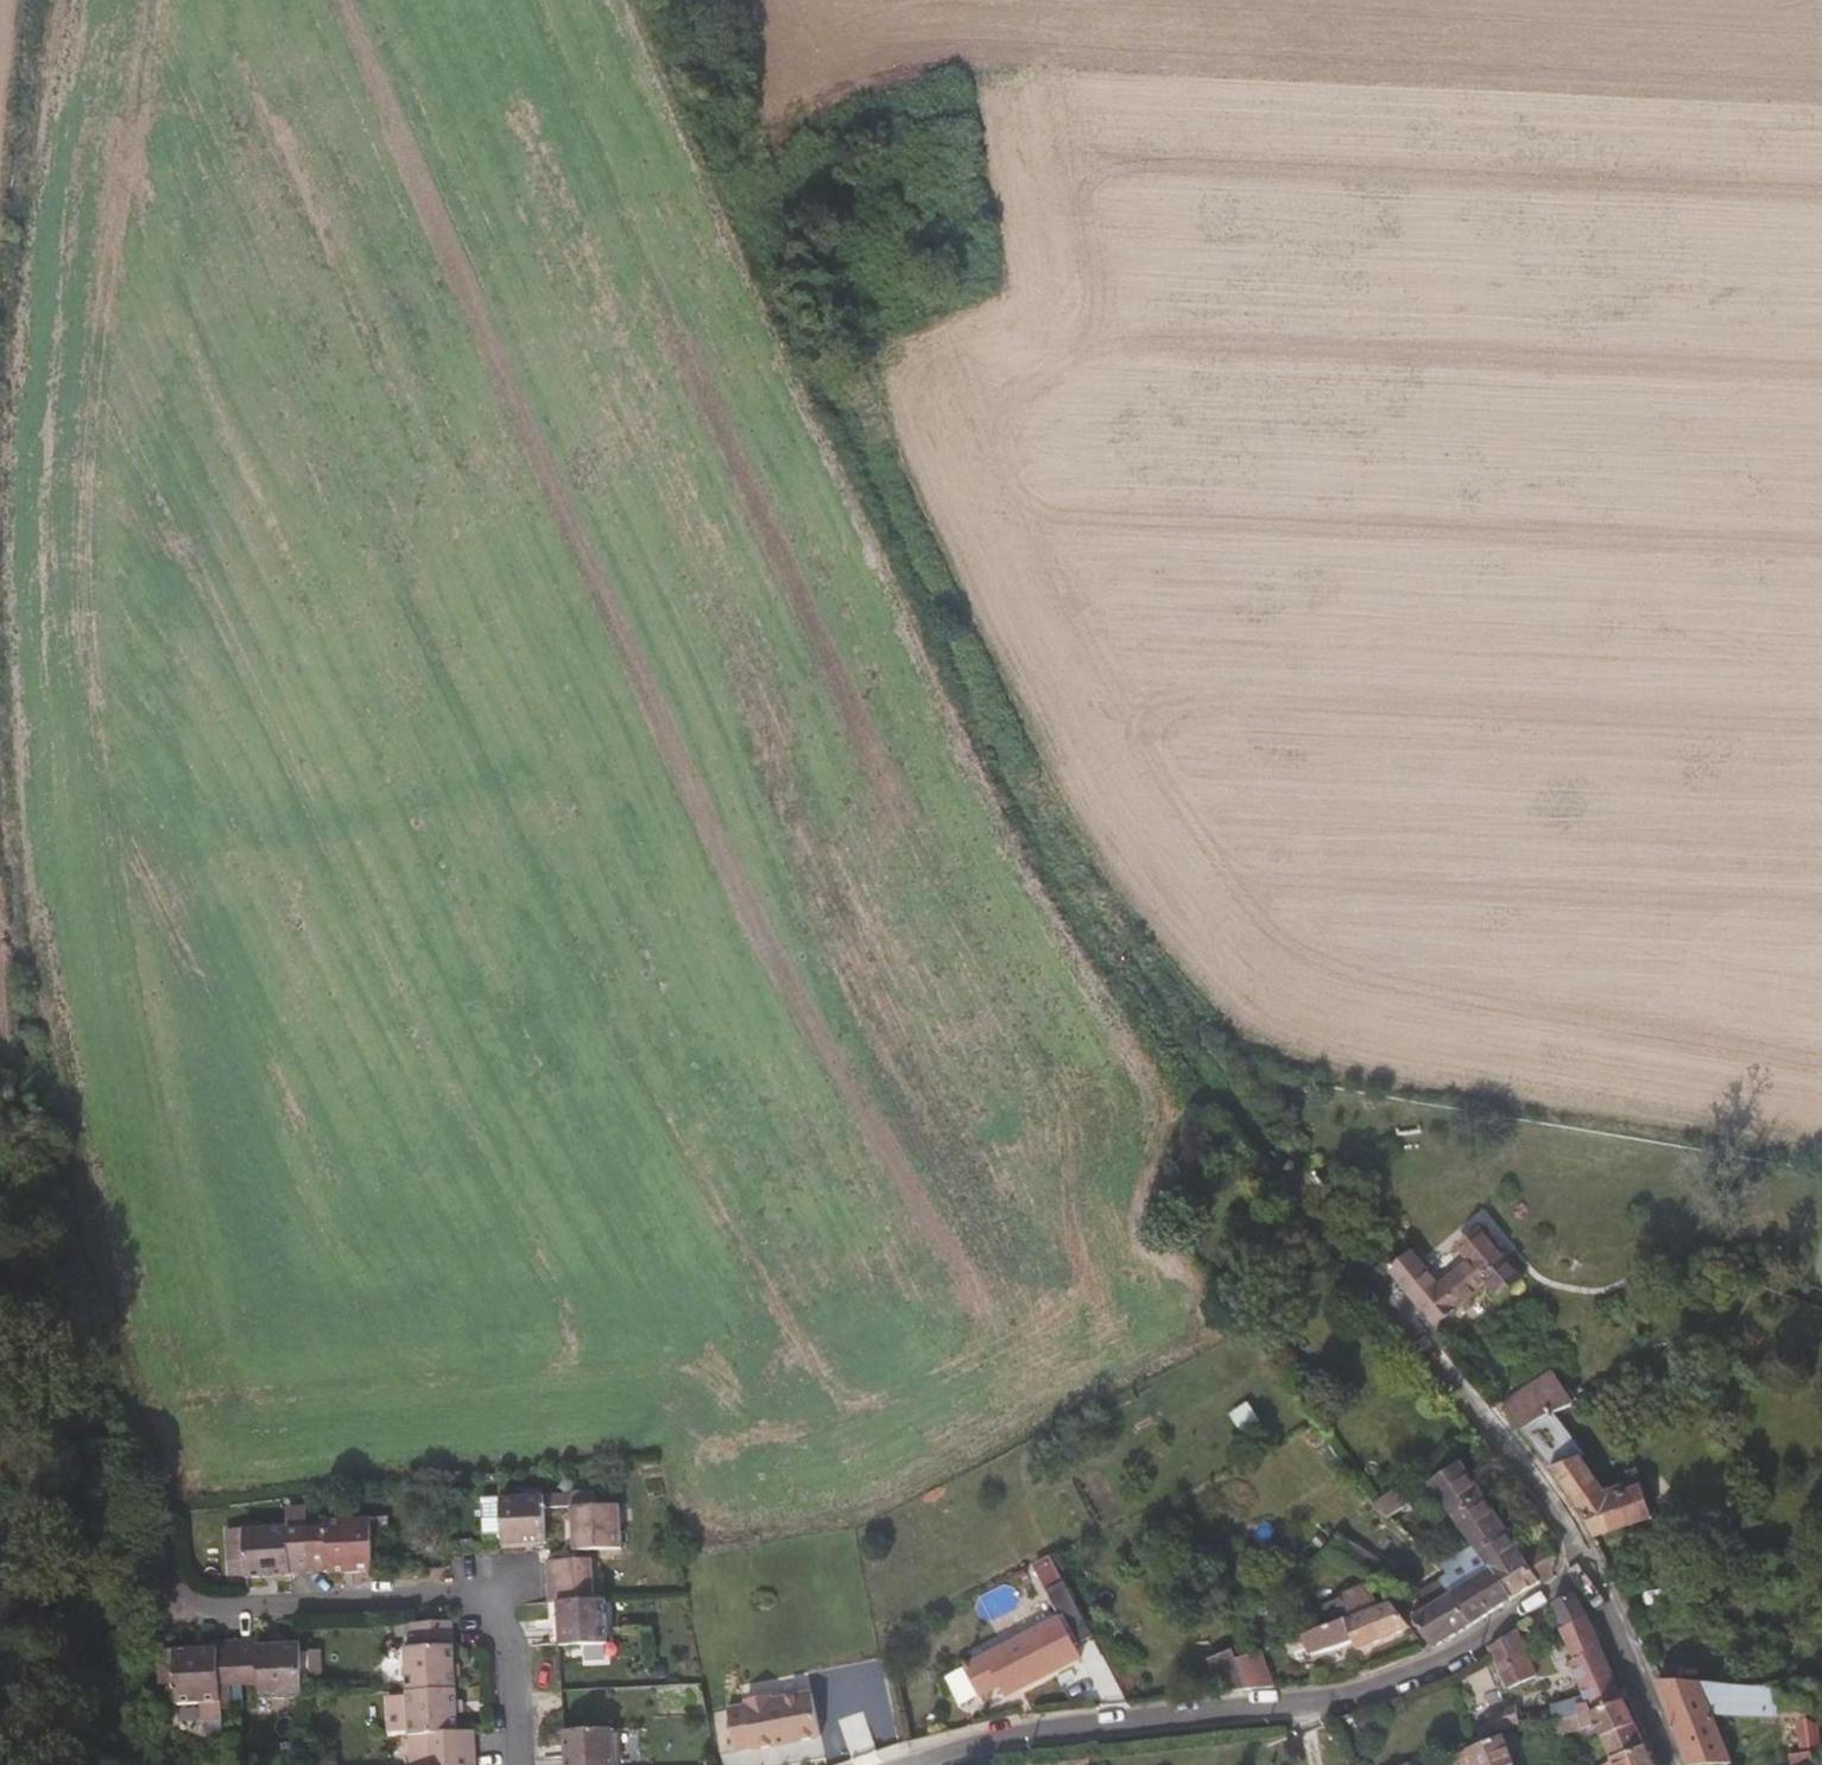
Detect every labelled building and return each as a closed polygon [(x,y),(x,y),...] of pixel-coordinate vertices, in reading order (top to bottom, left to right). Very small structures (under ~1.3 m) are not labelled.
[(1436,1328),(1488,1285),(1499,1299),(1520,1282),(1480,1232),(1458,1251),(1470,1264),(1440,1290),(1411,1255),(1390,1273),(1436,1328)] [(20,1297),(0,1294),(0,1312),(18,1314),(20,1297)] [(1567,1402),(1550,1375),(1502,1408),(1521,1436),(1567,1402)] [(1651,1519),(1634,1471),(1625,1474),(1627,1484),(1604,1494),(1578,1459),(1570,1440),(1535,1453),(1575,1510),(1590,1540),(1651,1519)] [(1417,1471),(1427,1484),(1469,1546),(1486,1571),(1506,1600),(1546,1575),(1546,1568),(1546,1561),(1539,1535),(1515,1551),(1458,1465),(1448,1451),(1417,1471)] [(483,1540),(500,1539),(501,1547),(546,1546),(544,1497),(499,1499),(499,1502),(481,1503),(483,1540)] [(309,1574),(307,1530),(307,1507),(285,1509),(287,1528),(227,1531),(228,1565),(245,1564),(246,1580),(289,1578),(290,1574),(309,1574)] [(620,1549),(619,1507),(572,1510),(573,1552),(620,1549)] [(374,1573),(372,1520),(326,1522),(326,1529),(307,1530),(309,1574),(328,1573),(329,1576),(374,1573)] [(1454,1556),(1469,1582),(1451,1593),(1454,1598),(1471,1627),(1506,1600),(1486,1571),(1469,1546),(1454,1556)] [(1388,1566),(1365,1552),(1355,1568),(1380,1582),(1388,1566)] [(592,1602),(591,1560),(547,1563),(548,1605),(556,1605),(592,1602)] [(1449,1568),(1445,1561),(1435,1567),(1439,1574),(1445,1571),(1449,1568)] [(1454,1598),(1451,1593),(1444,1581),(1415,1598),(1417,1600),(1406,1608),(1431,1649),(1471,1627),(1454,1598)] [(1075,1659),(1069,1647),(1091,1636),(1064,1583),(1057,1586),(1042,1594),(1055,1620),(969,1664),(985,1696),(1003,1686),(1006,1690),(1017,1684),(1019,1688),(1075,1659)] [(1378,1609),(1369,1588),(1317,1609),(1323,1628),(1378,1609)] [(1622,1701),(1586,1618),(1572,1595),(1549,1609),(1561,1629),(1558,1633),(1571,1661),(1570,1665),(1582,1699),(1550,1709),(1553,1721),(1575,1719),(1622,1701)] [(608,1645),(606,1602),(592,1602),(556,1605),(559,1648),(608,1645)] [(1410,1629),(1392,1604),(1378,1609),(1323,1628),(1302,1636),(1312,1657),(1350,1645),(1356,1652),(1410,1629)] [(456,1690),(452,1622),(413,1624),(414,1648),(404,1649),(406,1693),(456,1690)] [(1534,1679),(1515,1631),(1489,1649),(1507,1691),(1534,1679)] [(302,1698),(300,1644),(255,1646),(254,1640),(235,1641),(237,1686),(256,1685),(258,1700),(302,1698)] [(159,1687),(174,1687),(175,1704),(219,1702),(218,1687),(237,1686),(235,1641),(216,1642),(216,1648),(173,1651),(157,1650),(159,1687)] [(1247,1683),(1237,1660),(1239,1660),(1234,1650),(1208,1658),(1222,1694),(1250,1691),(1247,1683)] [(1270,1678),(1258,1652),(1239,1660),(1237,1660),(1247,1683),(1270,1678)] [(1807,1690),(1707,1684),(1655,1683),(1686,1764),(1725,1764),(1731,1764),(1712,1714),(1769,1717),(1799,1720),(1800,1755),(1791,1758),(1791,1764),(1813,1764),(1809,1702),(1807,1690)] [(408,1733),(410,1764),(430,1764),(430,1755),(475,1753),(475,1732),(458,1732),(456,1690),(406,1693),(406,1697),(387,1697),(390,1734),(408,1733)] [(822,1737),(813,1690),(745,1703),(746,1708),(730,1711),(737,1747),(753,1744),(754,1750),(822,1737)] [(1807,1690),(1809,1702),(1821,1702),(1821,1690),(1807,1690)] [(1633,1727),(1622,1701),(1575,1719),(1582,1732),(1595,1728),(1600,1739),(1633,1727)] [(1518,1724),(1513,1707),(1485,1717),(1491,1734),(1518,1724)] [(1644,1749),(1633,1727),(1600,1739),(1610,1761),(1644,1749)] [(612,1730),(563,1733),(565,1764),(614,1764),(612,1730)] [(1503,1738),(1466,1751),(1471,1764),(1513,1764),(1503,1738)] [(1644,1749),(1610,1761),(1612,1764),(1650,1764),(1644,1749)] [(475,1753),(430,1755),(430,1764),(476,1764),(475,1753)]
